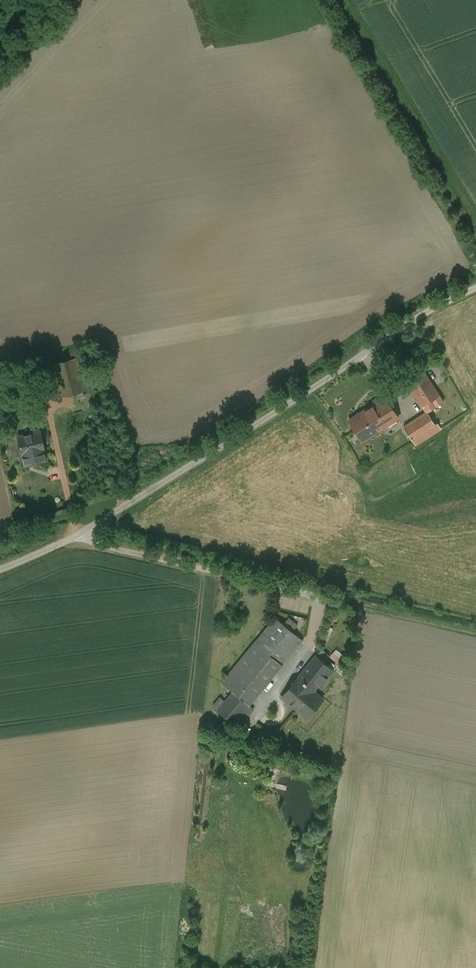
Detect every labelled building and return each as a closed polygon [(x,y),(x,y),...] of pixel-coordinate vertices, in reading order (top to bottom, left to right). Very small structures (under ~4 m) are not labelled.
[(76,357),(53,363),(62,396),(85,390),(76,357)] [(441,399),(425,372),(409,382),(426,409),(441,399)] [(385,397),(350,420),(363,440),(398,417),(385,397)] [(425,411),(403,427),(413,440),(434,425),(425,411)] [(41,431),(19,436),(23,453),(33,451),(44,448),(45,448),(41,431)] [(44,448),(33,451),(36,462),(47,460),(44,448)] [(303,640),(275,617),(255,642),(266,651),(283,665),(303,640)] [(255,642),(222,682),(233,691),(266,651),(255,642)] [(338,649),(333,654),(339,661),(345,656),(338,649)] [(266,651),(233,691),(250,705),(283,665),(266,651)] [(317,655),(282,697),(307,718),(323,698),(314,690),(322,680),(324,682),(334,670),(317,655)] [(225,701),(218,710),(234,724),(250,705),(233,691),(225,701)] [(212,706),(218,710),(225,701),(220,696),(212,706)]
